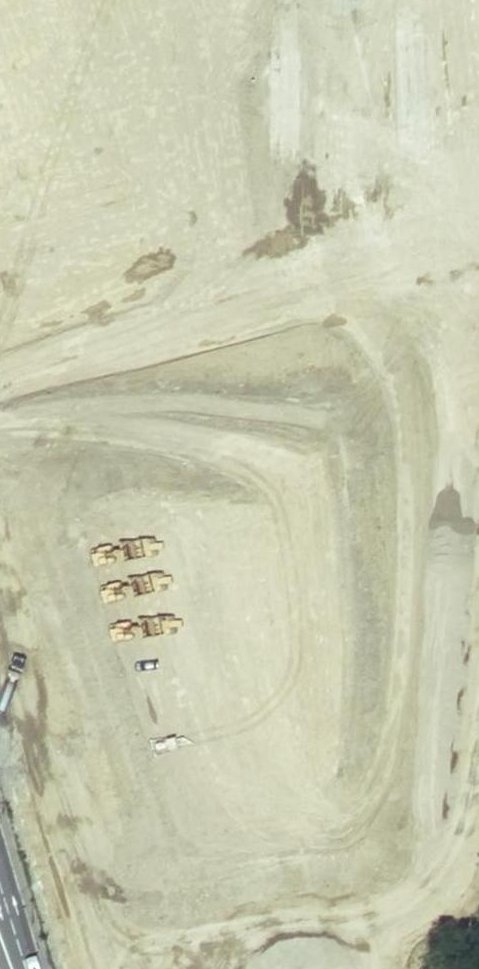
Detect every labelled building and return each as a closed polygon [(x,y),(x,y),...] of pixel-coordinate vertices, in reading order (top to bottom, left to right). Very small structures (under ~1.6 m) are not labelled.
[(471,39),(473,9),(448,8),(447,38),(471,39)] [(374,124),(376,147),(401,145),(399,122),(374,124)] [(323,144),(304,147),(306,168),(326,165),(323,144)] [(212,197),(193,209),(208,231),(227,219),(212,197)] [(256,228),(275,228),(275,210),(255,210),(256,228)] [(302,233),(327,236),(330,216),(305,213),(302,233)]
